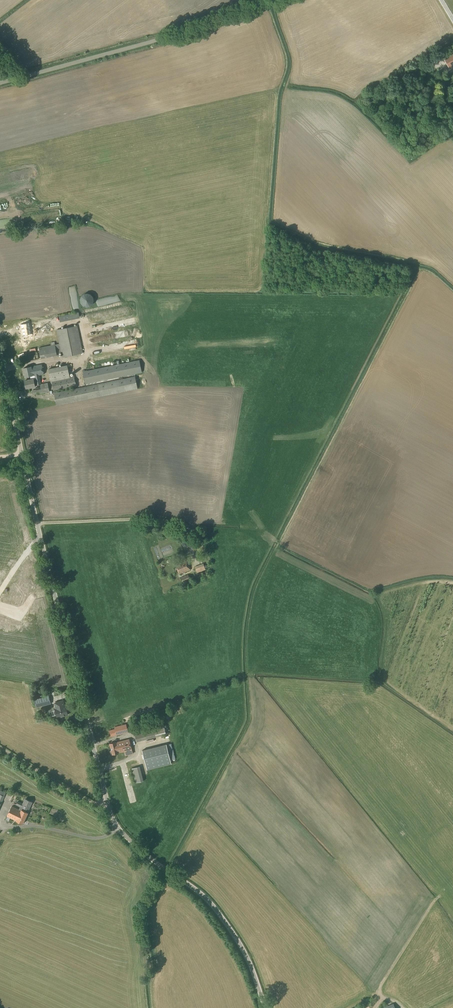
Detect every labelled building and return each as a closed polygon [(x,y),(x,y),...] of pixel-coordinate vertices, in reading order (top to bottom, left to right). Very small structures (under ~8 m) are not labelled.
[(444,58),(449,68),(452,67),(452,54),(444,58)] [(120,308),(112,309),(113,313),(118,312),(119,316),(124,315),(122,306),(120,306),(120,308)] [(28,322),(20,324),(23,341),(32,340),(28,322)] [(62,357),(83,353),(77,326),(57,330),(62,357)] [(112,352),(133,346),(132,340),(115,345),(114,343),(110,344),(112,352)] [(61,353),(59,344),(55,345),(55,344),(39,348),(42,358),(57,355),(59,354),(59,353),(61,353)] [(30,361),(39,359),(37,352),(29,354),(30,361)] [(86,384),(135,374),(142,372),(139,360),(83,372),(86,384)] [(24,368),(25,377),(30,376),(31,379),(34,379),(35,379),(37,385),(41,384),(39,375),(44,374),(42,364),(24,368)] [(51,382),(70,378),(67,365),(49,369),(51,382)] [(57,405),(100,396),(138,389),(135,377),(54,393),(57,405)] [(54,390),(76,386),(75,378),(52,382),(54,390)] [(35,387),(34,379),(31,379),(25,381),(26,389),(35,387)] [(179,574),(191,570),(187,560),(176,565),(179,574)] [(197,573),(206,569),(203,563),(195,567),(197,573)] [(41,713),(40,707),(51,704),(49,696),(34,700),(36,707),(34,708),(36,714),(41,713)] [(63,701),(55,703),(56,709),(55,709),(57,717),(59,717),(59,718),(62,717),(62,716),(68,715),(66,706),(65,707),(63,701)] [(115,729),(108,731),(110,737),(114,736),(128,732),(126,724),(114,727),(115,729)] [(134,732),(136,742),(166,734),(164,724),(134,732)] [(116,742),(110,744),(112,751),(110,751),(111,754),(113,754),(119,753),(119,752),(131,749),(129,740),(116,743),(116,742)] [(142,750),(147,770),(171,764),(167,744),(142,750)] [(144,782),(140,764),(133,766),(137,784),(144,782)] [(29,810),(32,802),(25,799),(23,803),(21,802),(18,801),(16,805),(20,807),(19,809),(12,806),(7,816),(16,821),(23,824),(28,813),(22,810),(23,808),(29,810)]
